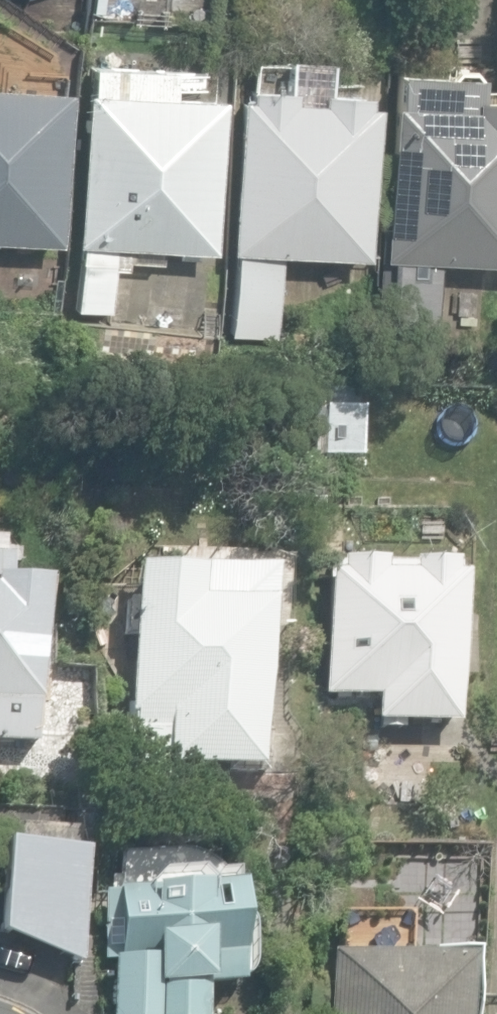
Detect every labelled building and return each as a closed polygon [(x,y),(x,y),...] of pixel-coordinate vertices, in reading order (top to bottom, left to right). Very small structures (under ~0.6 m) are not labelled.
[(212,17),(213,0),(87,0),(86,9),(212,17)] [(416,331),(420,259),(496,263),(496,100),(479,99),(480,77),(398,72),(396,104),(392,103),(384,259),(387,259),(384,329),(416,331)] [(77,303),(112,304),(114,259),(127,259),(128,239),(210,243),(218,88),(82,81),(74,235),(81,236),(77,303)] [(231,341),(264,343),(269,255),(367,260),(376,103),(366,103),(367,93),(319,91),(319,101),(294,99),(295,91),(248,88),(247,97),(239,96),(231,252),(236,252),(231,341)] [(0,89),(0,243),(61,246),(67,92),(0,89)] [(174,329),(176,292),(134,290),(132,327),(174,329)] [(413,564),(413,552),(373,551),(372,563),(336,562),(336,573),(324,573),(321,696),(375,698),(374,721),(456,723),(460,575),(448,575),(448,565),(413,564)] [(36,743),(37,732),(38,732),(46,582),(7,580),(8,557),(0,557),(0,741),(36,743)] [(268,769),(269,734),(263,734),(268,572),(132,568),(128,719),(134,719),(133,765),(268,769)] [(76,843),(13,836),(0,834),(0,923),(74,953),(76,843)] [(196,975),(238,975),(237,889),(237,874),(120,876),(120,883),(104,884),(105,956),(107,956),(109,1013),(197,1013),(196,975)] [(469,955),(392,953),(393,921),(337,919),(336,950),(328,950),(327,1013),(468,1013),(469,955)]
